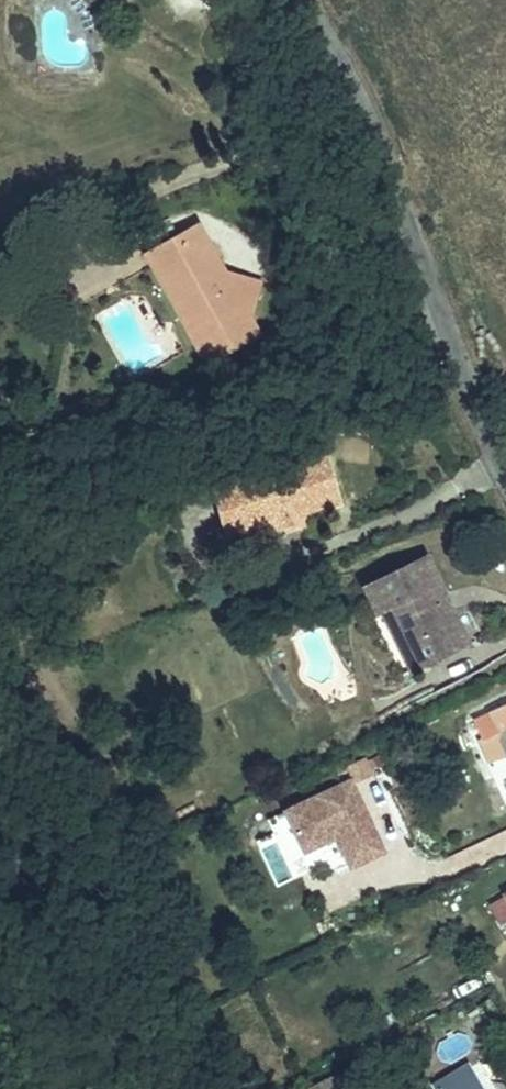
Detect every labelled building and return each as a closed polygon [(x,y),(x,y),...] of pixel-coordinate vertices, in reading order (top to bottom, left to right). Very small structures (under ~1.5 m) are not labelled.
[(222,254),(186,208),(166,223),(201,228),(198,250),(222,254)] [(251,295),(257,255),(222,250),(222,254),(198,250),(201,228),(166,223),(150,235),(158,246),(156,262),(180,266),(176,289),(190,292),(188,306),(201,324),(234,329),(237,307),(249,309),(251,295)] [(158,246),(150,235),(141,242),(156,262),(158,246)] [(176,289),(180,266),(156,262),(176,289)] [(188,306),(190,292),(176,289),(188,306)] [(249,309),(237,307),(234,329),(261,308),(251,295),(249,309)] [(215,342),(234,329),(201,324),(215,342)] [(341,436),(238,463),(250,510),(279,503),(284,512),(303,506),(299,492),(309,488),(312,494),(354,482),(341,436)] [(250,510),(238,463),(225,467),(241,529),(316,508),(312,494),(309,488),(299,492),(303,506),(284,512),(279,503),(250,510)] [(379,595),(386,592),(399,587),(429,649),(474,629),(435,543),(369,572),(379,595)] [(399,587),(386,592),(414,656),(429,649),(399,587)] [(485,733),(495,730),(505,754),(505,701),(476,714),(485,733)] [(485,733),(505,781),(505,754),(495,730),(485,733)] [(349,771),(286,805),(305,843),(333,830),(352,867),(389,847),(349,771)] [(505,853),(505,834),(469,845),(475,862),(505,853)] [(275,884),(293,876),(277,837),(259,844),(275,884)] [(454,1052),(475,1088),(490,1088),(466,1045),(454,1052)] [(454,1052),(437,1061),(452,1088),(475,1088),(454,1052)]
